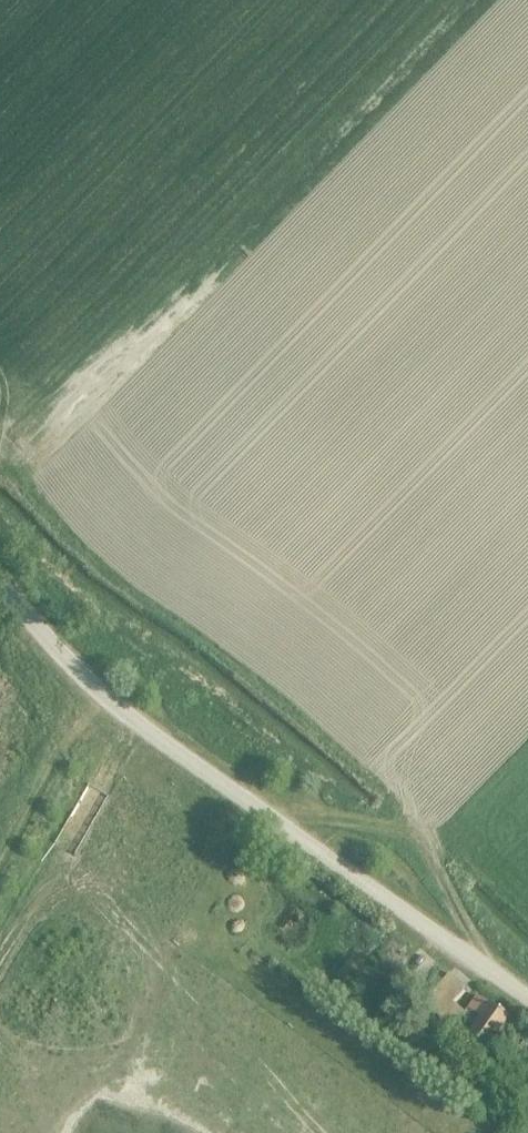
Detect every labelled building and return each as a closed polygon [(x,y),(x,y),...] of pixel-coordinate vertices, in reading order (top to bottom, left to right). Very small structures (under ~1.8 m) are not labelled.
[(464,989),(448,974),(422,1003),(452,1029),(461,1019),(465,1014),(464,1013),(452,1003),(464,989)] [(465,1014),(461,1019),(472,1027),(465,1037),(485,1051),(507,1018),(476,996),(464,1013),(465,1014)]
